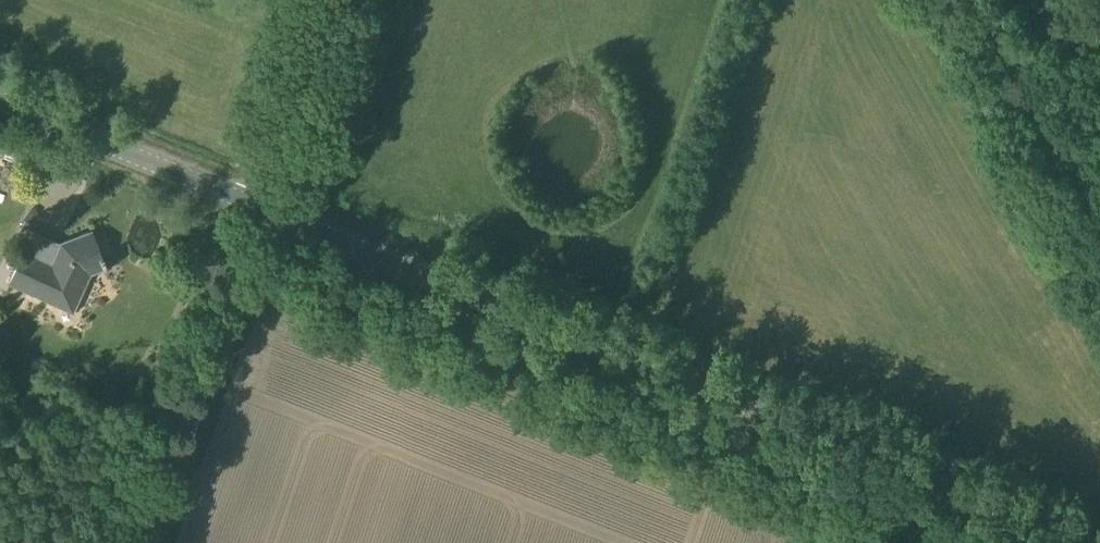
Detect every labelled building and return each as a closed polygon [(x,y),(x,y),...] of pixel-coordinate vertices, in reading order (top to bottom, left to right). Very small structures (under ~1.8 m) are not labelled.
[(15,193),(13,202),(36,205),(38,196),(15,193)] [(102,260),(91,232),(60,244),(59,244),(31,232),(20,258),(20,257),(8,285),(73,315),(81,296),(90,275),(103,270),(104,273),(107,272),(103,260),(102,260)]
